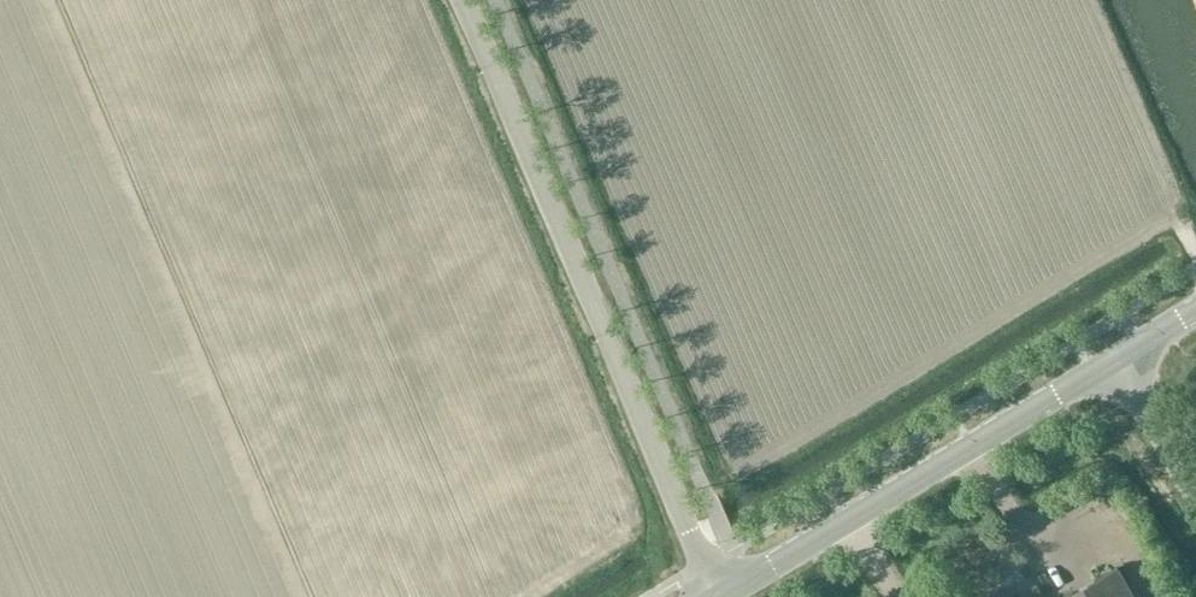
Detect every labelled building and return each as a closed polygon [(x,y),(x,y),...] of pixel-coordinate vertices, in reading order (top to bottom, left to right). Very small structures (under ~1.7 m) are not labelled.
[(1117,566),(1062,596),(1134,596),(1117,566)] [(1001,588),(985,596),(1006,596),(1001,588)]
